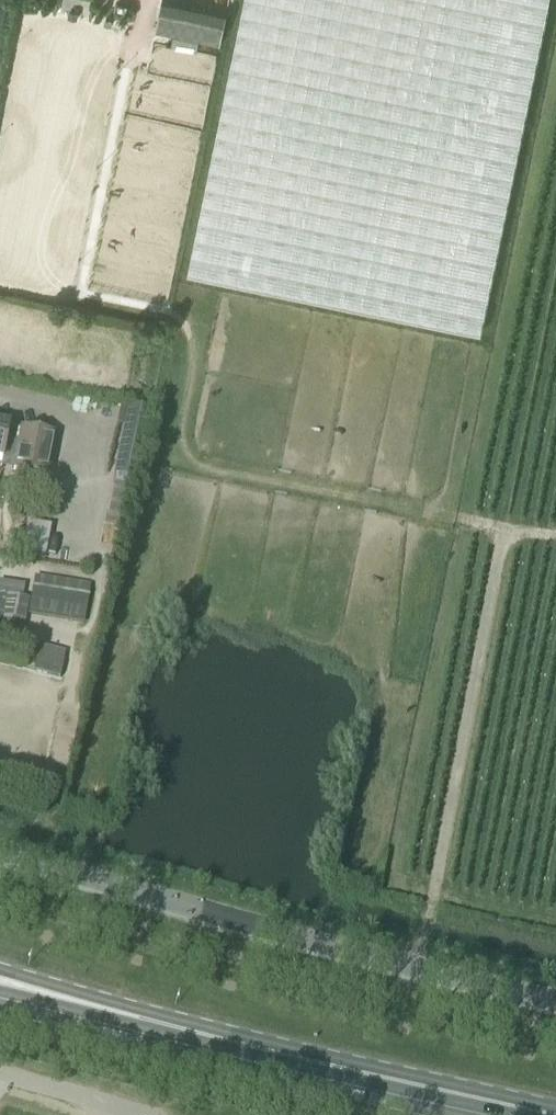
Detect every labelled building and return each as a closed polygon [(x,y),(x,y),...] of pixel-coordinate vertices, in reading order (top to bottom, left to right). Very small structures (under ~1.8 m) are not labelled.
[(171,0),(162,0),(156,31),(221,44),(228,12),(171,0)] [(189,272),(481,332),(549,0),(245,0),(189,272)] [(136,479),(150,412),(131,408),(117,475),(136,479)] [(55,436),(21,429),(21,430),(8,428),(9,427),(0,425),(0,461),(1,461),(2,461),(15,463),(13,471),(47,477),(55,436)] [(18,504),(6,508),(13,525),(25,521),(18,504)] [(24,552),(48,555),(51,525),(27,522),(24,552)] [(86,609),(89,589),(35,581),(32,601),(86,609)] [(20,648),(29,600),(6,596),(0,595),(0,644),(20,648)] [(33,672),(60,679),(63,667),(36,660),(33,672)]
